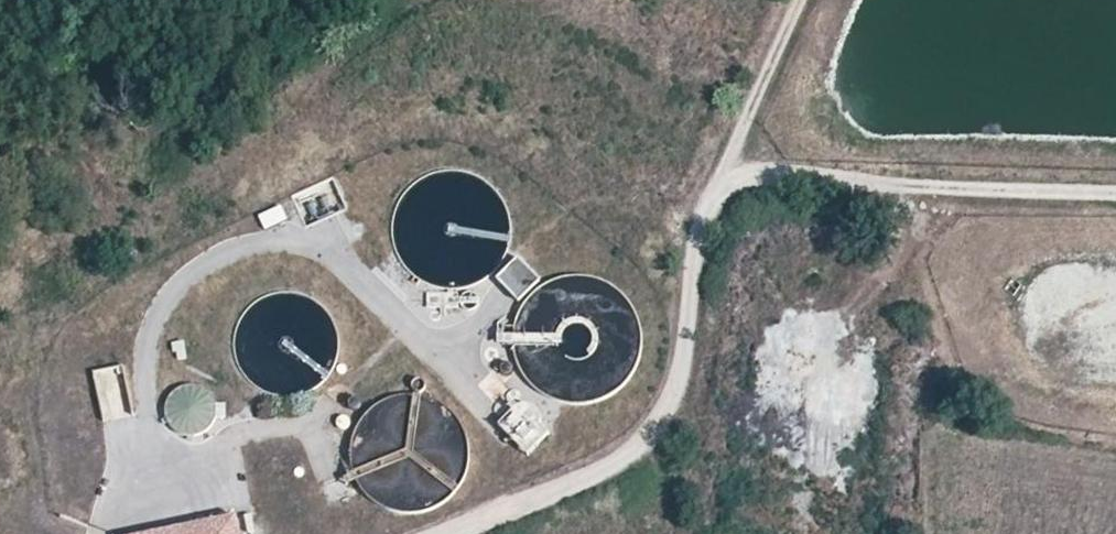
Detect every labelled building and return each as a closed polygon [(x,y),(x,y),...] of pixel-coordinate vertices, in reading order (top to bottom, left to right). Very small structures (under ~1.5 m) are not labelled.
[(280,207),(259,216),(265,230),(286,221),(280,207)] [(518,296),(529,286),(510,268),(500,278),(518,296)] [(111,417),(126,415),(118,367),(93,371),(96,391),(106,389),(111,417)] [(535,453),(552,424),(511,400),(494,429),(535,453)] [(177,533),(237,533),(235,523),(177,533)]
